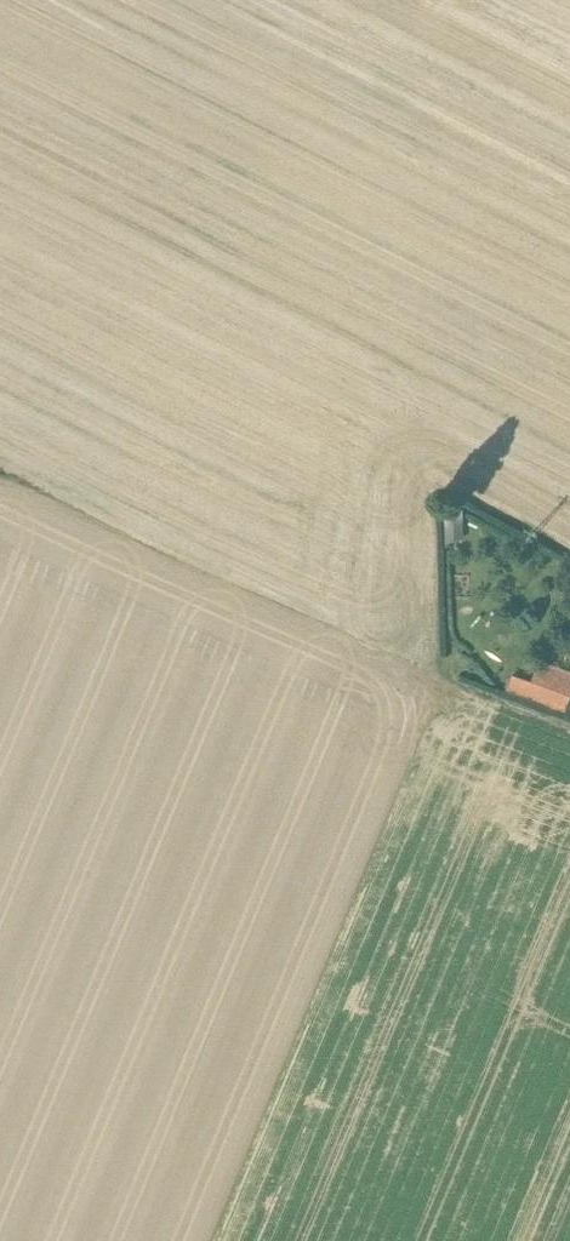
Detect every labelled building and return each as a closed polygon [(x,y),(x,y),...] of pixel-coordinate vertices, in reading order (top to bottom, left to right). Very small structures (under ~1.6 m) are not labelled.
[(533,680),(514,673),(508,688),(567,711),(569,704),(569,669),(542,658),(533,680)]
